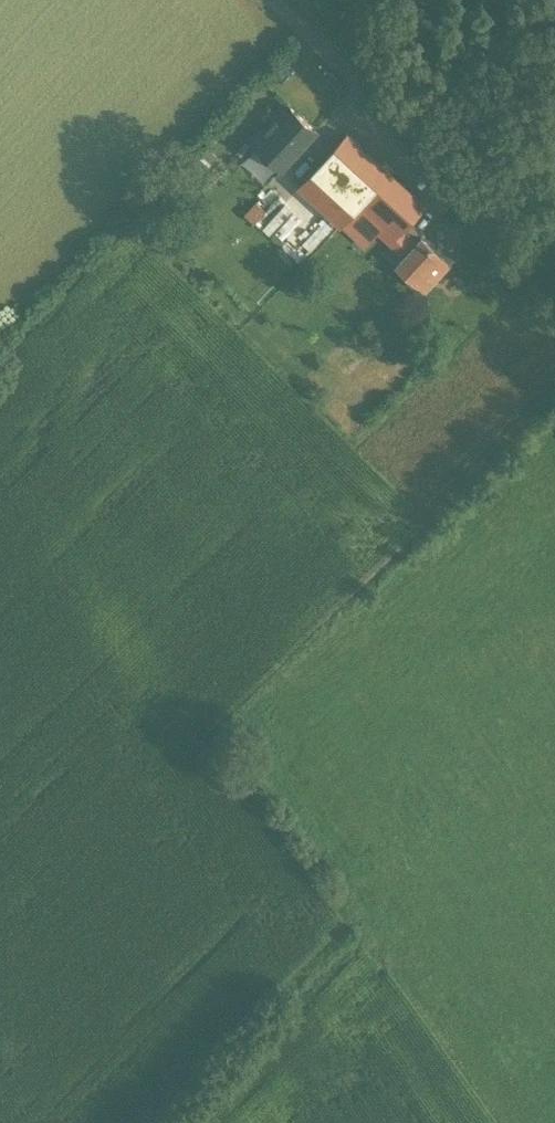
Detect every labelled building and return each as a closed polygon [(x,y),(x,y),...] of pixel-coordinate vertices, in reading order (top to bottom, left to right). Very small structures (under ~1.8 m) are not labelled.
[(287,105),(252,143),(281,169),(315,131),(287,105)] [(347,133),(298,185),(339,224),(388,172),(347,133)] [(402,185),(367,223),(377,232),(403,257),(418,241),(403,227),(423,205),(402,185)] [(274,237),(296,212),(276,195),(265,208),(255,199),(244,211),(274,237)] [(424,291),(449,264),(421,238),(418,241),(403,257),(395,265),(424,291)]
